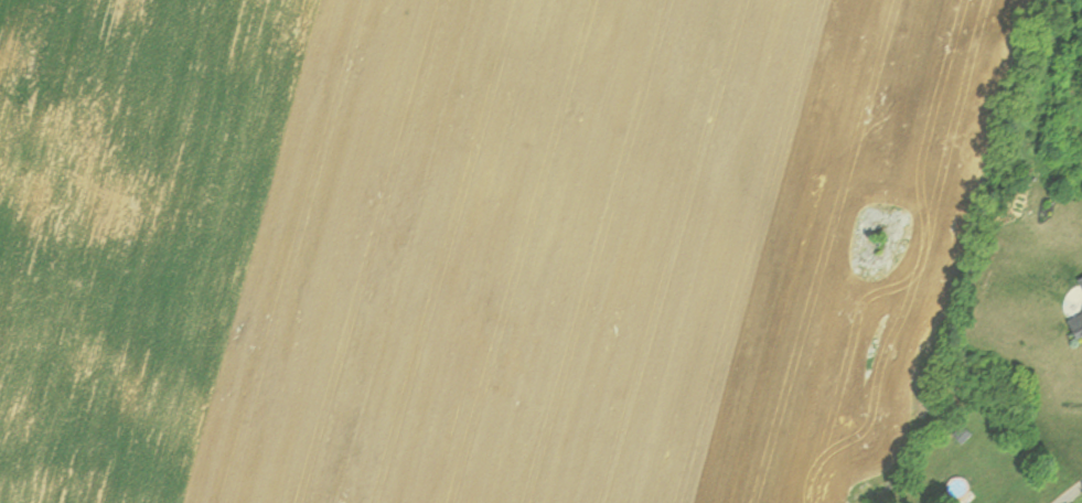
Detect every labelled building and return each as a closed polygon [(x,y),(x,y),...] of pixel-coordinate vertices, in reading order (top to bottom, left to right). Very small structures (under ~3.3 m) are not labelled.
[(1078,273),(1062,333),(1081,338),(1081,274),(1078,273)]
